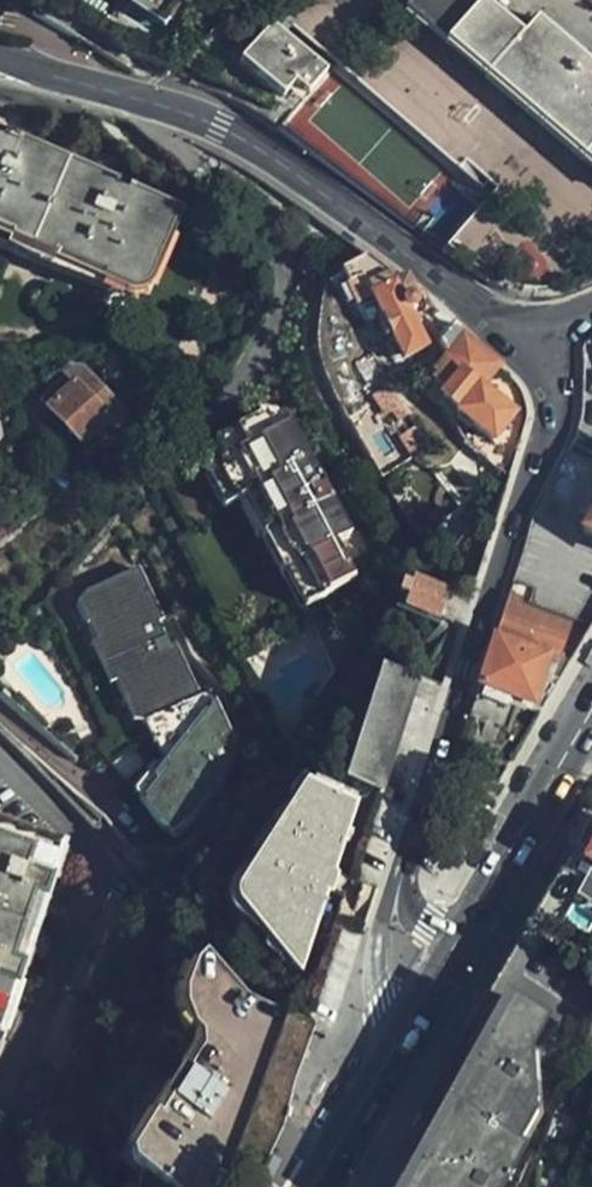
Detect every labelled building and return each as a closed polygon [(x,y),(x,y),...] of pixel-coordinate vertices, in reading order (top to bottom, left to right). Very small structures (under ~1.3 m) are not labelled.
[(166,33),(185,0),(117,0),(166,33)] [(534,17),(520,34),(479,0),(419,0),(406,15),(591,170),(591,66),(543,25),(534,17)] [(543,25),(591,66),(591,54),(549,18),(543,25)] [(326,74),(265,21),(244,46),(252,53),(243,65),(283,99),(292,88),(304,98),(326,74)] [(0,134),(0,243),(121,296),(126,297),(133,296),(138,296),(145,293),(152,287),(184,213),(0,134)] [(354,249),(338,239),(332,247),(337,260),(344,264),(354,249)] [(391,276),(371,260),(351,272),(355,280),(345,285),(354,304),(368,297),(399,360),(424,349),(407,314),(424,306),(418,291),(413,292),(407,279),(410,277),(403,271),(391,276)] [(481,384),(498,366),(455,323),(437,342),(444,357),(447,363),(433,380),(443,391),(440,396),(456,409),(453,411),(492,445),(515,418),(481,384)] [(127,423),(143,408),(117,383),(104,395),(80,372),(69,371),(37,402),(85,452),(122,417),(127,423)] [(353,535),(290,419),(273,428),(265,413),(214,440),(223,456),(204,467),(226,507),(246,496),(306,607),(358,579),(339,543),(353,535)] [(579,532),(591,539),(591,510),(579,532)] [(89,591),(87,593),(79,603),(88,624),(91,624),(99,640),(92,644),(111,685),(118,682),(126,698),(123,699),(134,722),(146,722),(163,758),(134,792),(158,826),(176,838),(194,823),(229,780),(225,774),(236,762),(238,754),(233,746),(239,743),(213,690),(203,695),(177,642),(172,644),(161,623),(166,621),(140,567),(89,591)] [(439,624),(450,591),(413,579),(410,588),(403,585),(399,598),(406,600),(402,612),(439,624)] [(569,628),(501,607),(492,637),(549,657),(560,660),(569,628)] [(549,657),(492,637),(475,689),(518,701),(532,706),(549,657)] [(384,795),(419,681),(381,670),(345,783),(384,795)] [(471,702),(514,715),(518,701),(475,689),(471,702)] [(471,702),(465,721),(508,733),(514,715),(471,702)] [(331,874),(351,809),(301,792),(239,890),(237,896),(235,900),(235,904),(235,909),(238,913),(241,917),(297,973),(323,894),(328,895),(335,875),(331,874)] [(584,818),(567,848),(582,855),(577,866),(591,874),(591,823),(584,818)] [(67,855),(0,831),(0,1029),(67,855)] [(288,1120),(288,1118),(288,1116),(289,1114),(290,1111),(290,1109),(290,1107),(291,1105),(291,1103),(291,1101),(292,1098),(293,1096),(293,1094),(293,1091),(294,1089),(295,1087),(295,1085),(296,1083),(296,1081),(297,1079),(297,1077),(298,1074),(299,1072),(299,1070),(299,1068),(300,1066),(314,1028),(301,1017),(249,1003),(199,962),(195,968),(185,995),(184,1000),(184,1004),(184,1008),(185,1012),(186,1016),(187,1019),(189,1023),(191,1027),(193,1029),(195,1033),(201,1038),(127,1159),(129,1160),(130,1162),(132,1164),(134,1166),(135,1167),(137,1168),(139,1170),(141,1171),(142,1173),(145,1175),(146,1175),(148,1176),(151,1178),(152,1178),(165,1186),(255,1186),(288,1120)] [(529,1145),(522,1140),(537,1113),(531,1049),(548,1018),(504,993),(395,1186),(506,1186),(529,1145)]
